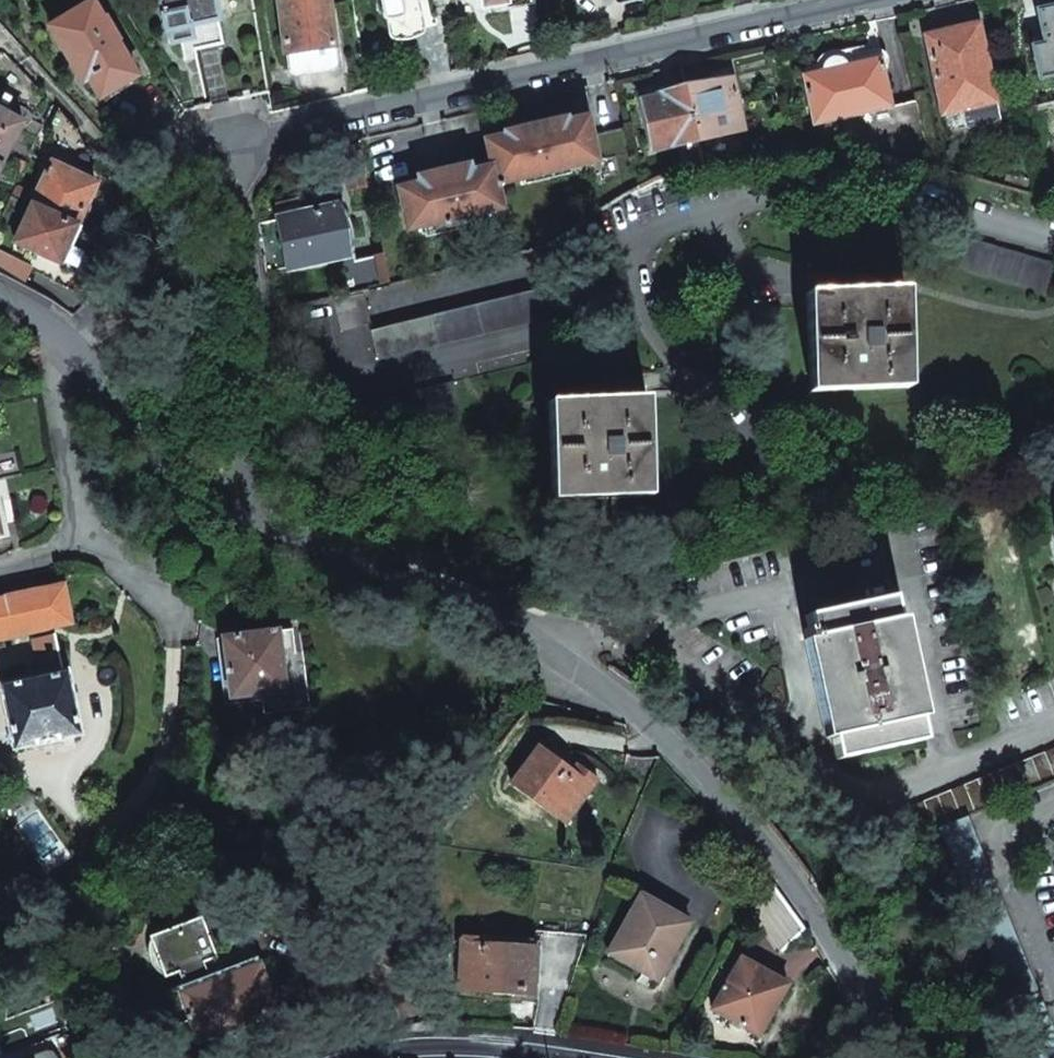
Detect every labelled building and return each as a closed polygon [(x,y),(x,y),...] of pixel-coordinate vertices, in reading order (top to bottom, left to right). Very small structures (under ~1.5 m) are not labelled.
[(173,43),(183,41),(192,39),(190,26),(218,20),(220,20),(215,0),(160,0),(166,31),(171,31),(173,43)] [(290,72),(294,75),(314,73),(334,70),(337,66),(329,0),(279,0),(281,16),(274,17),(278,49),(285,48),(285,54),(288,54),(290,72)] [(390,34),(407,31),(423,28),(419,3),(414,1),(414,0),(380,0),(383,15),(386,14),(390,34)] [(89,79),(100,99),(118,88),(137,77),(115,41),(117,39),(105,18),(102,20),(92,1),(49,26),(83,82),(89,79)] [(1040,78),(1053,75),(1053,7),(1037,11),(1045,44),(1033,47),(1040,78)] [(192,39),(194,50),(223,44),(218,20),(190,26),(192,39)] [(952,31),(926,36),(943,114),(962,109),(966,127),(999,121),(978,25),(952,31)] [(803,76),(814,124),(853,115),(891,106),(880,58),(879,55),(878,54),(877,52),(874,51),(871,51),(849,56),(828,60),(824,62),(824,63),(822,65),(821,67),(822,71),(803,76)] [(687,90),(699,141),(744,131),(732,80),(710,85),(687,90)] [(642,100),(654,151),(699,141),(687,90),(664,95),(642,100)] [(853,115),(861,154),(901,146),(905,161),(929,155),(917,100),(891,106),(853,115)] [(2,164),(12,144),(23,124),(0,111),(0,163),(2,164)] [(398,189),(407,230),(423,227),(426,234),(488,220),(486,212),(502,209),(496,185),(524,178),(525,184),(571,173),(570,168),(597,160),(602,181),(634,162),(626,127),(591,135),(587,117),(567,122),(566,119),(504,133),(505,136),(485,141),(491,168),(470,172),(469,166),(419,178),(420,184),(398,189)] [(52,163),(31,207),(76,227),(86,206),(96,184),(52,163)] [(279,233),(272,235),(279,270),(347,255),(344,242),(339,221),(337,207),(313,212),(290,217),(287,204),(274,206),(279,233)] [(31,207),(17,239),(39,249),(61,259),(70,240),(75,241),(80,229),(76,227),(31,207)] [(349,219),(339,221),(344,242),(353,240),(349,219)] [(929,259),(1046,293),(1053,268),(1053,264),(938,229),(929,259)] [(7,278),(16,260),(0,252),(0,274),(7,278)] [(337,264),(344,296),(362,291),(389,285),(384,254),(337,264)] [(370,331),(377,360),(544,318),(536,290),(370,331)] [(807,293),(810,392),(909,388),(905,290),(807,293)] [(344,296),(332,299),(341,332),(370,325),(362,291),(344,296)] [(299,326),(321,415),(349,408),(328,319),(299,326)] [(349,408),(357,437),(460,411),(453,382),(349,408)] [(547,402),(551,501),(650,496),(647,398),(547,402)] [(862,605),(805,617),(820,688),(835,759),(922,740),(892,598),(876,526),(846,532),(862,605)] [(72,625),(64,585),(10,597),(0,599),(0,640),(72,625)] [(302,628),(222,639),(226,669),(230,699),(310,688),(302,628)] [(12,750),(81,736),(67,670),(62,671),(54,635),(32,640),(40,675),(0,684),(0,692),(12,750)] [(538,747),(510,783),(566,824),(597,781),(576,765),(571,771),(555,759),(538,747)] [(896,813),(908,839),(939,827),(968,815),(1053,780),(1053,749),(896,813)] [(1033,1057),(1053,1057),(1053,1028),(968,815),(939,827),(1033,1057)] [(609,953),(658,980),(690,922),(641,895),(609,953)] [(460,944),(457,991),(475,992),(492,993),(492,989),(528,991),(530,948),(517,947),(517,940),(494,939),(493,946),(460,944)] [(177,986),(198,1041),(238,1026),(277,1011),(256,956),(177,986)] [(740,957),(711,1010),(758,1037),(773,1010),(788,984),(740,957)]
